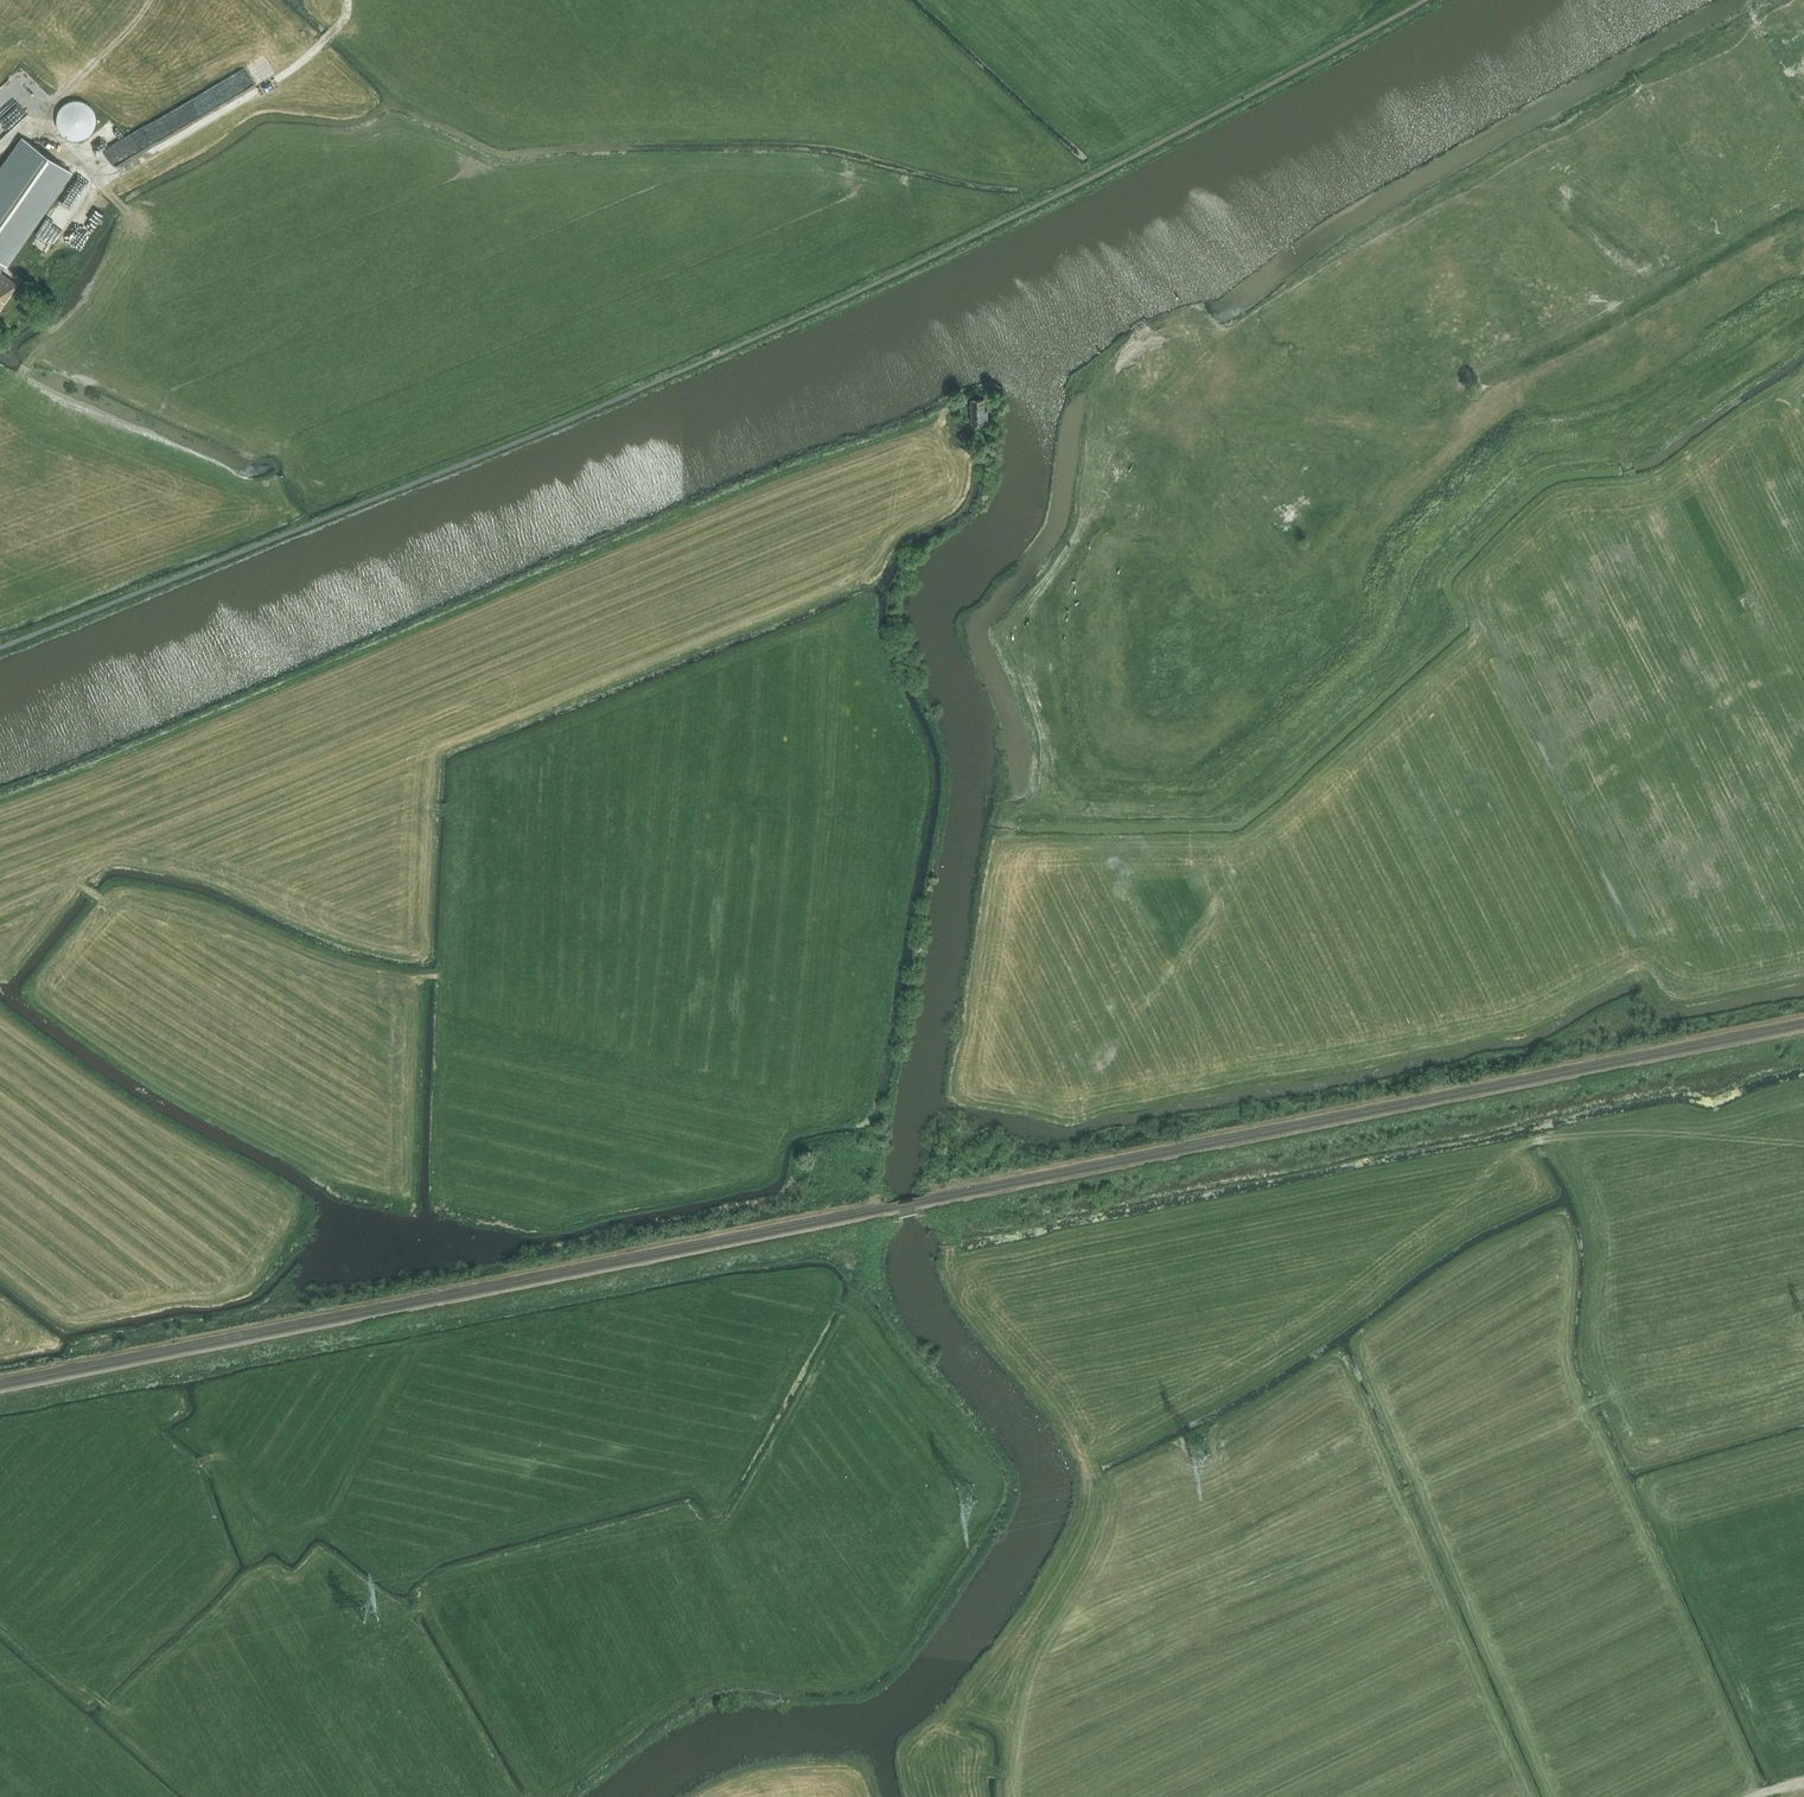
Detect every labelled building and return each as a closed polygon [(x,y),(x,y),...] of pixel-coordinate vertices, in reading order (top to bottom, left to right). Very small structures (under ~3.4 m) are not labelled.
[(96,121),(96,118),(95,116),(94,112),(93,110),(91,107),(87,104),(84,102),(81,101),(78,100),(75,100),(71,101),(68,102),(65,103),(63,105),(61,107),(59,110),(58,113),(57,116),(57,119),(57,122),(57,125),(58,128),(60,132),(63,135),(66,137),(67,138),(69,139),(72,139),(76,139),(81,139),(85,138),(87,136),(90,134),(92,132),(93,130),(94,127),(95,124),(96,121)] [(70,171),(23,139),(0,172),(0,270),(70,171)] [(17,284),(0,272),(0,309),(17,284)] [(972,423),(988,422),(987,410),(985,410),(984,398),(971,399),(972,423)]
